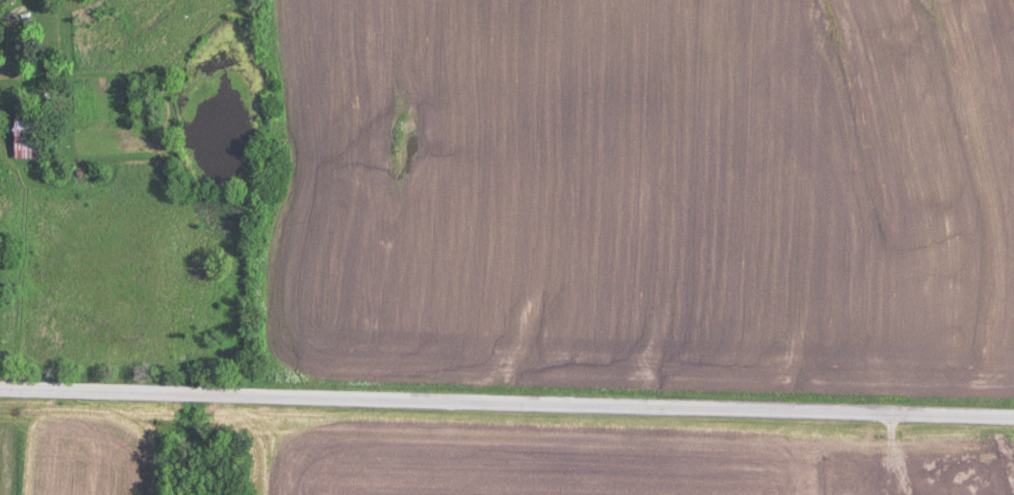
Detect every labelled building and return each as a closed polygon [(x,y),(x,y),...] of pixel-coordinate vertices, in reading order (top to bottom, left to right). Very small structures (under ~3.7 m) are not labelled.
[(51,58),(35,58),(35,67),(51,67),(51,58)] [(38,157),(38,108),(15,108),(15,157),(38,157)]
